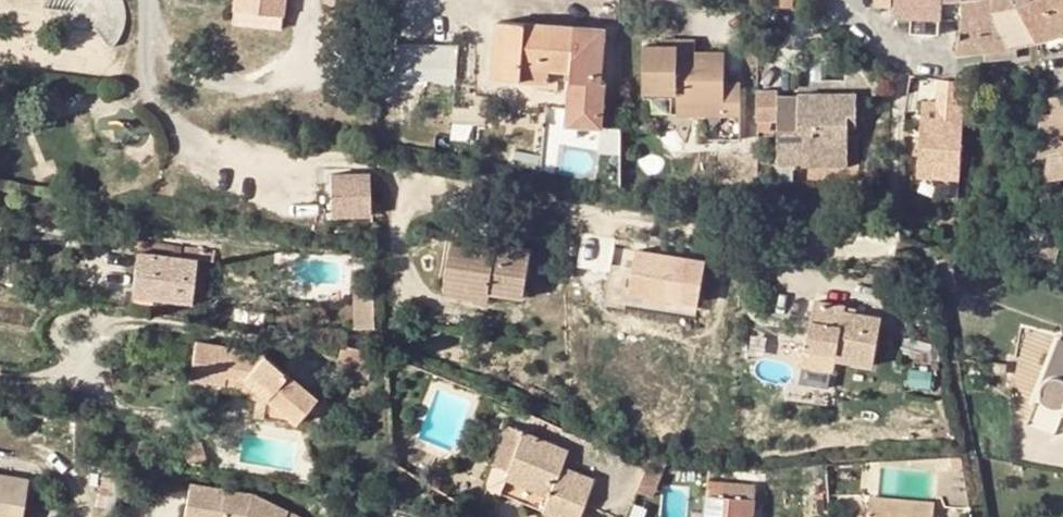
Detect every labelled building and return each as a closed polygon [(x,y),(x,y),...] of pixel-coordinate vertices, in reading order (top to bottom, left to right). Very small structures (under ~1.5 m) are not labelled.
[(238,11),(254,13),(283,15),(284,0),(239,0),(238,11)] [(898,17),(935,18),(945,19),(945,0),(897,0),(898,17)] [(961,0),(945,0),(945,19),(962,22),(961,0)] [(962,22),(961,32),(958,54),(984,51),(990,32),(995,13),(995,0),(961,0),(962,22)] [(995,13),(990,32),(984,51),(1017,47),(1038,42),(1017,0),(995,0),(995,13)] [(1038,42),(1059,37),(1062,34),(1062,0),(1017,0),(1038,42)] [(254,13),(238,11),(237,22),(254,24),(254,13)] [(500,22),(497,78),(524,80),(524,68),(552,70),(574,71),(573,106),(607,108),(609,80),(604,79),(607,28),(500,22)] [(1062,44),(1062,34),(1059,37),(1038,42),(1040,50),(1044,49),(1057,46),(1062,44)] [(663,40),(663,47),(680,47),(680,55),(696,55),(696,41),(663,40)] [(396,43),(395,81),(458,82),(458,43),(396,43)] [(725,108),(725,118),(742,118),(742,84),(726,83),(725,56),(696,55),(680,55),(680,47),(663,47),(646,47),(645,94),(679,95),(680,107),(725,108)] [(985,62),(1018,57),(1017,47),(984,51),(985,62)] [(551,82),(552,70),(524,68),(524,80),(551,82)] [(970,83),(939,81),(939,104),(923,103),(922,138),(921,154),(920,176),(960,178),(964,105),(969,105),(970,83)] [(779,97),(779,166),(801,166),(801,154),(851,154),(851,128),(851,117),(858,117),(858,94),(800,94),(800,97),(779,97)] [(1062,123),(1062,96),(1053,97),(1055,112),(1045,113),(1028,202),(1055,199),(1053,178),(1060,177),(1059,161),(1059,123),(1062,123)] [(607,108),(573,106),(572,123),(606,125),(607,108)] [(725,108),(680,107),(680,117),(725,118),(725,108)] [(455,108),(454,119),(468,120),(469,109),(455,108)] [(1035,149),(1037,136),(1023,133),(1020,151),(1034,154),(1035,149)] [(801,154),(801,166),(850,166),(851,154),(801,154)] [(335,211),(374,209),(372,170),(333,172),(335,211)] [(1055,199),(1028,202),(1027,207),(1062,203),(1061,188),(1060,177),(1053,178),(1055,199)] [(142,236),(134,295),(192,303),(198,261),(213,263),(216,246),(200,245),(142,236)] [(472,290),(492,293),(524,297),(531,250),(454,239),(447,280),(472,283),(472,290)] [(633,248),(629,294),(702,301),(706,254),(633,248)] [(472,283),(447,280),(445,295),(490,301),(492,293),(472,290),(472,283)] [(375,290),(355,291),(357,330),(377,329),(375,290)] [(816,301),(808,347),(839,353),(838,359),(875,364),(882,318),(857,314),(858,308),(816,301)] [(1034,403),(1062,414),(1062,340),(1059,338),(1034,403)] [(198,341),(193,379),(226,384),(227,376),(245,379),(266,397),(263,417),(296,423),(316,398),(262,352),(198,341)] [(365,351),(343,346),(339,370),(369,375),(373,352),(365,351)] [(839,353),(808,347),(801,347),(799,363),(836,369),(838,359),(839,353)] [(803,365),(799,379),(831,388),(835,374),(803,365)] [(227,376),(226,384),(240,386),(257,401),(255,415),(263,417),(266,397),(245,379),(227,376)] [(226,384),(193,379),(192,384),(225,390),(226,384)] [(594,506),(604,483),(562,466),(568,450),(510,425),(485,485),(562,516),(579,516),(585,503),(594,506)] [(951,458),(954,469),(964,467),(961,457),(951,458)] [(665,467),(649,461),(646,469),(636,492),(652,498),(665,467)] [(30,478),(0,473),(0,516),(24,516),(30,478)] [(707,495),(723,496),(723,483),(708,482),(707,495)] [(195,486),(190,516),(300,516),(257,496),(195,486)] [(706,516),(753,516),(754,499),(723,496),(707,495),(706,516)] [(869,516),(934,516),(935,503),(871,497),(869,516)]
